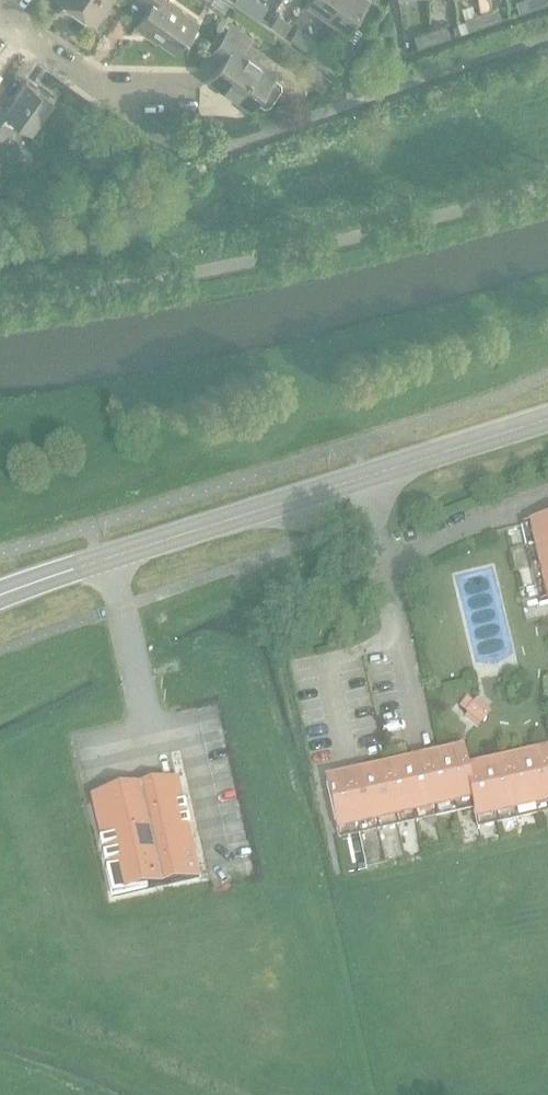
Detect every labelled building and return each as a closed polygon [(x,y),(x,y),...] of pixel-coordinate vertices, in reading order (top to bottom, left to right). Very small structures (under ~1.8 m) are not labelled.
[(95,23),(111,0),(63,0),(95,23)] [(148,7),(136,23),(177,52),(198,21),(169,0),(139,0),(148,7)] [(251,9),(257,0),(238,0),(251,9)] [(251,9),(262,16),(269,5),(262,0),(257,0),(251,9)] [(325,13),(334,0),(306,0),(325,13)] [(325,13),(345,28),(364,0),(334,0),(325,13)] [(534,0),(516,0),(520,11),(536,6),(534,0)] [(497,6),(481,11),(485,22),(501,17),(497,6)] [(485,22),(481,11),(465,17),(468,28),(485,22)] [(272,24),(284,32),(292,21),(279,13),(272,24)] [(209,75),(250,105),(255,98),(263,104),(269,102),(282,85),(281,79),(273,73),(274,72),(240,47),(248,36),(230,23),(210,49),(222,57),(209,75)] [(447,24),(431,28),(435,40),(450,36),(447,24)] [(290,37),(303,46),(310,35),(298,26),(290,37)] [(435,40),(431,28),(416,33),(420,45),(435,40)] [(310,35),(303,46),(316,55),(324,44),(310,35)] [(6,135),(19,117),(31,125),(51,97),(26,79),(7,106),(0,102),(0,131),(6,135)] [(536,526),(528,527),(545,604),(547,604),(547,523),(536,526)] [(467,698),(459,708),(478,723),(488,710),(476,700),(473,703),(467,698)] [(338,833),(472,803),(476,822),(547,806),(547,755),(466,773),(462,754),(327,785),(338,833)] [(177,782),(91,802),(113,897),(198,878),(177,782)]
